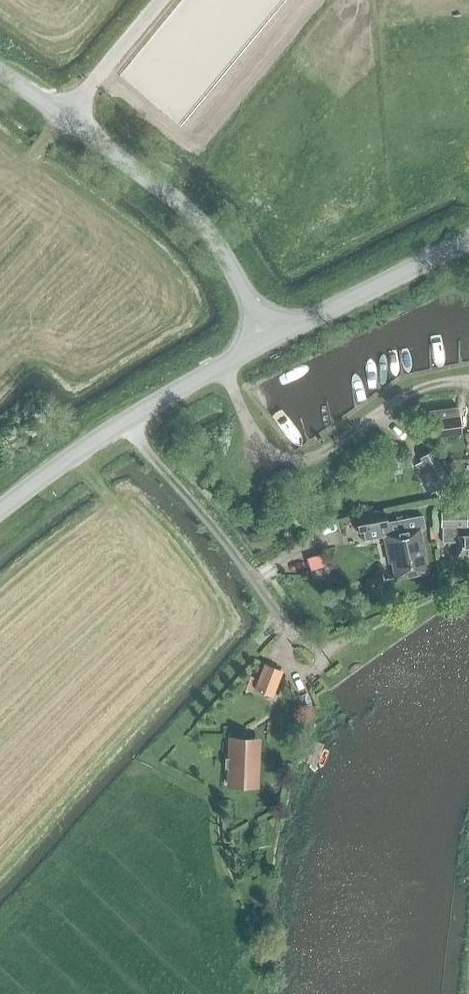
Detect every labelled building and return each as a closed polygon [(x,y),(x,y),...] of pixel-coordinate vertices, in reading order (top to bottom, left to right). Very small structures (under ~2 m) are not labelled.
[(426,412),(427,420),(428,420),(431,438),(461,434),(458,416),(457,408),(426,412)] [(431,494),(451,481),(432,450),(419,458),(421,461),(414,465),(431,494)] [(391,475),(402,474),(401,466),(391,467),(391,475)] [(466,533),(465,524),(466,524),(465,510),(440,510),(440,524),(441,524),(441,540),(455,540),(455,556),(468,555),(468,533),(466,533)] [(387,523),(384,511),(355,517),(358,532),(363,531),(365,541),(383,537),(389,565),(392,564),(395,580),(429,573),(421,530),(425,528),(423,516),(387,523)] [(255,689),(272,696),(282,670),(265,663),(255,689)] [(259,788),(261,738),(228,737),(226,787),(259,788)]
